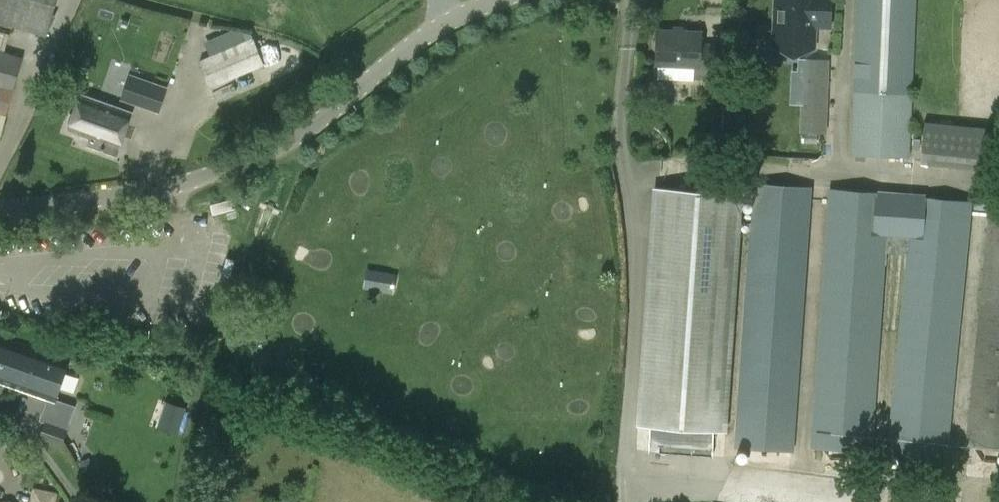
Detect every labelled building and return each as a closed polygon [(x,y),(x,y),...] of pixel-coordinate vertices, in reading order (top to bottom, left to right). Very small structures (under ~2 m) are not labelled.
[(46,33),(56,0),(0,0),(0,20),(46,33)] [(776,23),(775,39),(813,41),(814,25),(830,25),(831,0),(777,0),(776,23)] [(911,157),(918,0),(856,0),(850,153),(911,157)] [(658,29),(656,63),(658,64),(657,78),(694,79),(694,75),(714,76),(716,44),(702,43),(703,31),(658,29)] [(265,64),(253,37),(200,59),(211,87),(265,64)] [(801,130),(827,131),(829,47),(803,46),(801,130)] [(0,138),(23,56),(0,50),(0,137),(0,138)] [(134,105),(159,115),(169,91),(143,81),(134,105)] [(91,137),(88,144),(116,154),(132,112),(82,93),(68,129),(91,137)] [(988,167),(993,127),(927,118),(922,150),(948,153),(947,161),(988,167)] [(636,425),(651,427),(650,451),(711,455),(713,431),(727,432),(744,182),(715,180),(714,191),(653,187),(636,425)] [(734,446),(795,451),(813,187),(753,182),(734,446)] [(829,189),(811,446),(873,450),(888,234),(909,236),(887,451),(948,456),(973,200),(829,189)] [(990,205),(966,446),(998,449),(998,206),(990,205)] [(396,271),(366,266),(363,286),(393,291),(396,271)] [(55,398),(68,360),(0,336),(0,379),(55,398)] [(178,433),(188,407),(168,399),(157,425),(178,433)] [(67,429),(45,421),(39,437),(61,445),(67,429)] [(32,488),(30,501),(56,501),(58,493),(32,488)]
